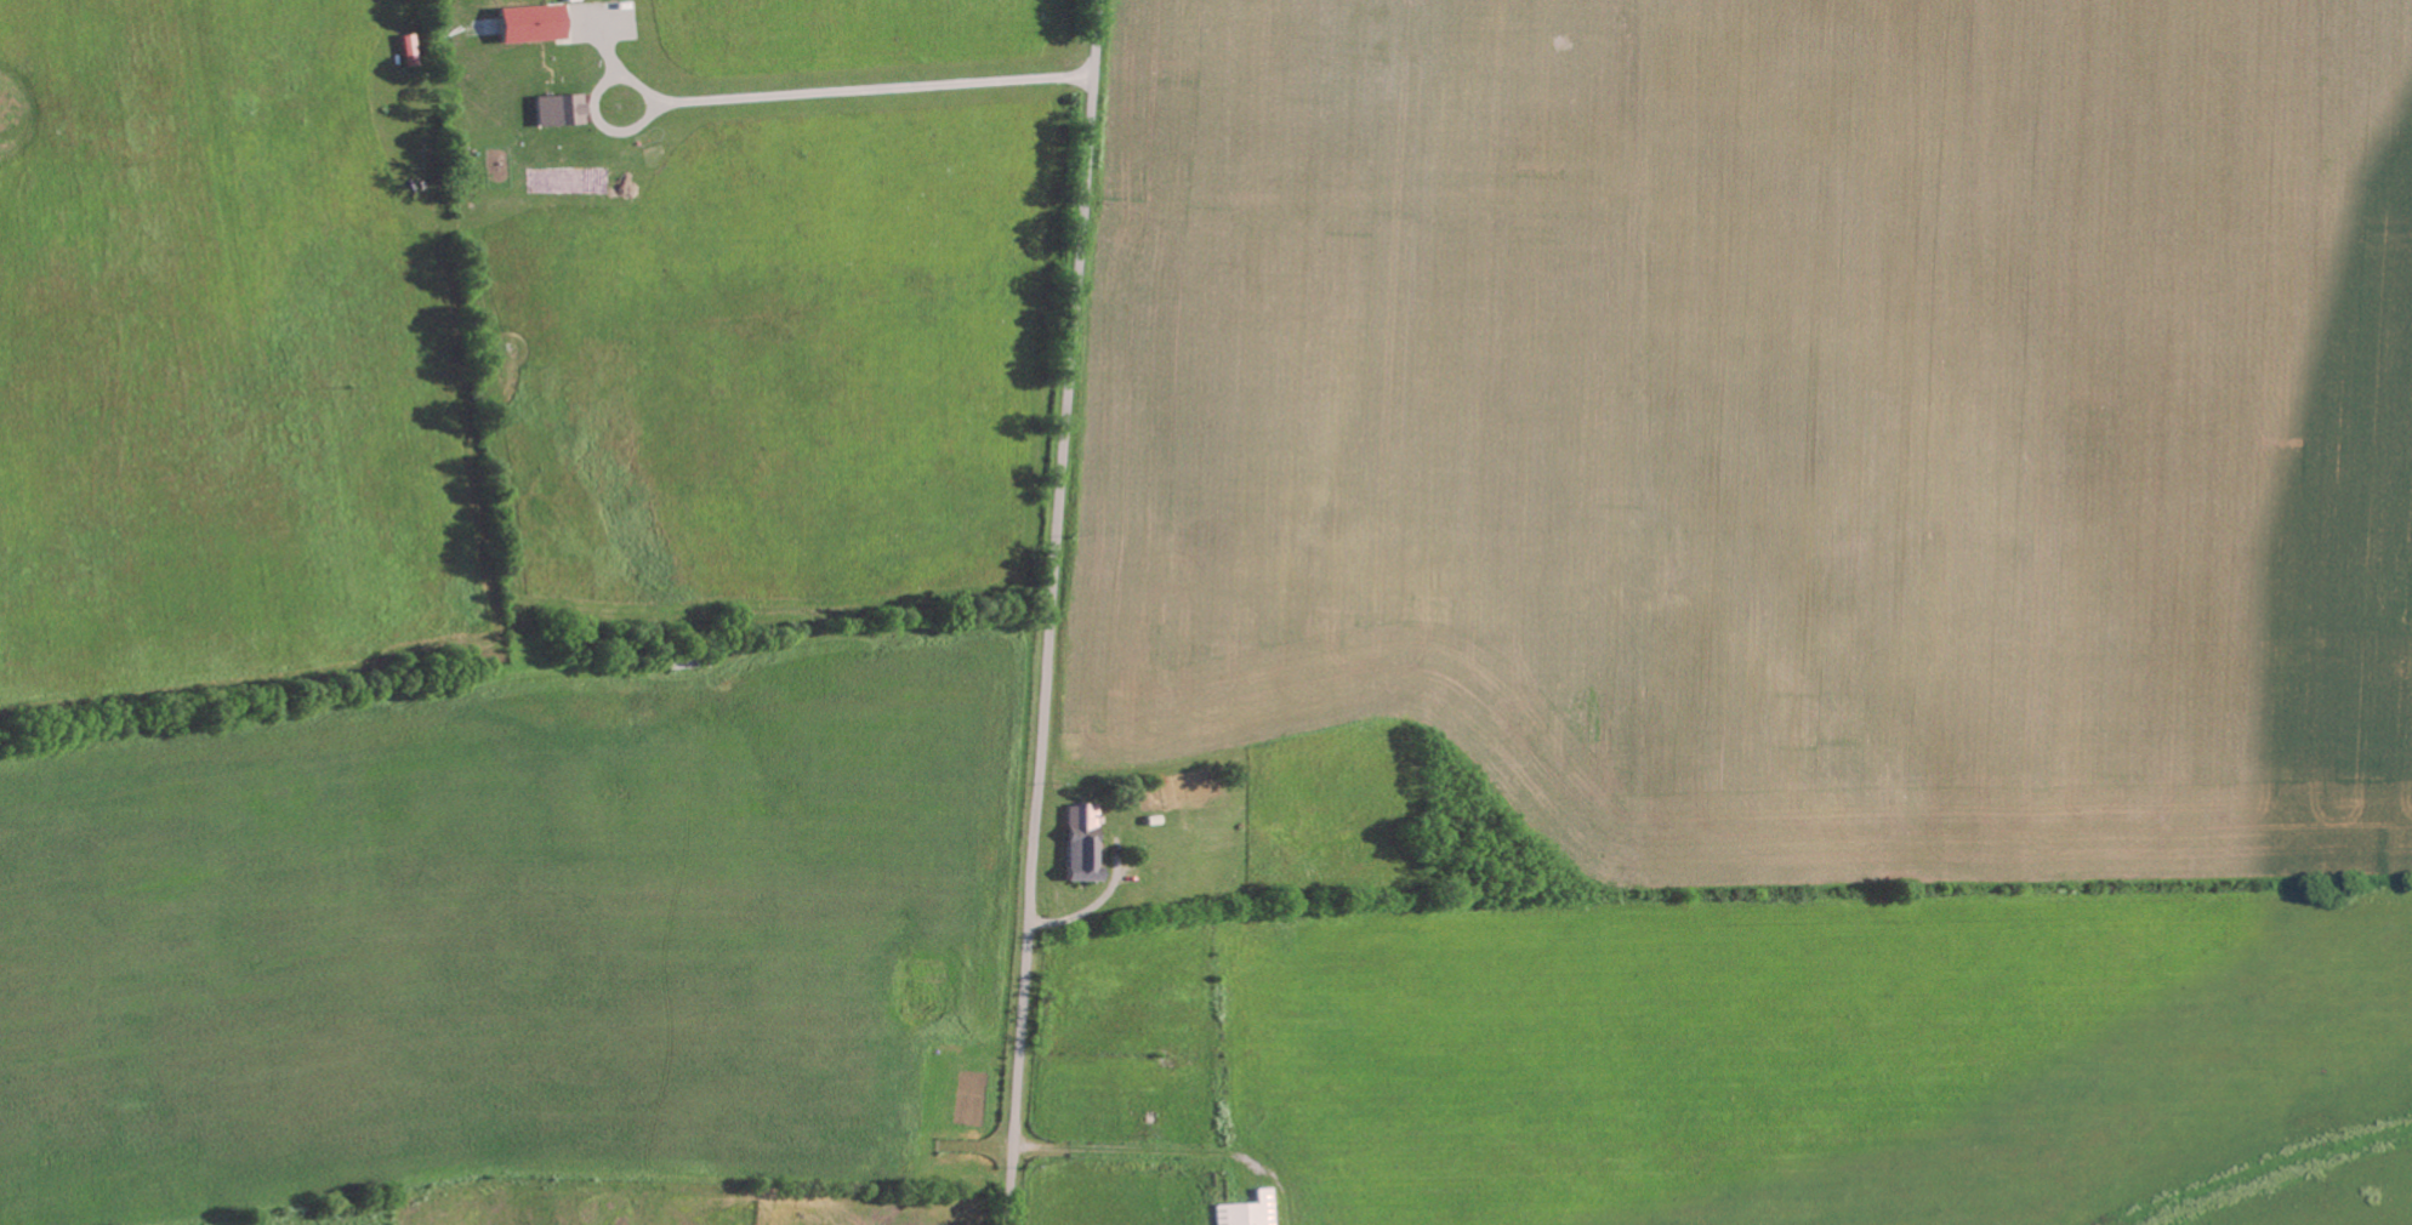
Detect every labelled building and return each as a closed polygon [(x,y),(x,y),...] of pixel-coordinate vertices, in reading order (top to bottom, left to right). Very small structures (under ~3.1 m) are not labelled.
[(500,7),(501,44),(565,41),(564,5),(500,7)] [(584,95),(537,96),(538,126),(585,125),(584,95)] [(1068,882),(1103,882),(1103,867),(1099,867),(1100,805),(1070,805),(1068,882)] [(1219,1224),(1278,1224),(1276,1189),(1258,1190),(1259,1204),(1218,1206),(1219,1224)]
